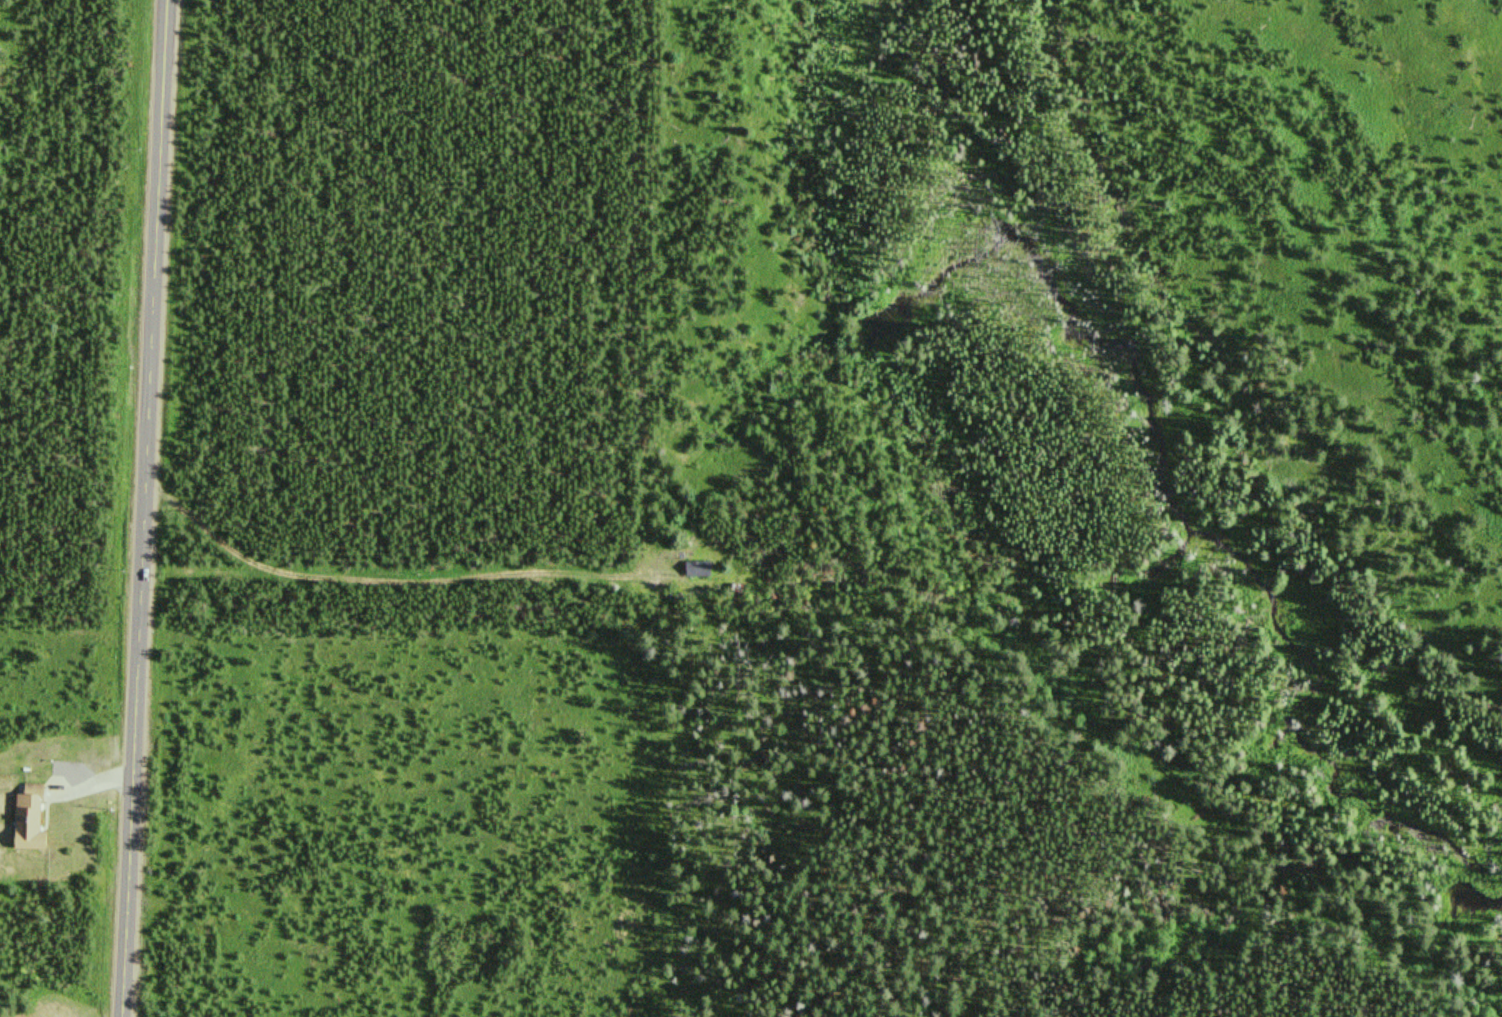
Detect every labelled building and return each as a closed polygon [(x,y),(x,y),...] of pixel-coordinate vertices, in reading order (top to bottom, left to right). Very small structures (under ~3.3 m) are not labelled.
[(707,562),(680,562),(680,577),(707,577),(707,562)] [(40,850),(41,831),(36,831),(38,784),(17,783),(16,794),(10,794),(7,849),(40,850)]
